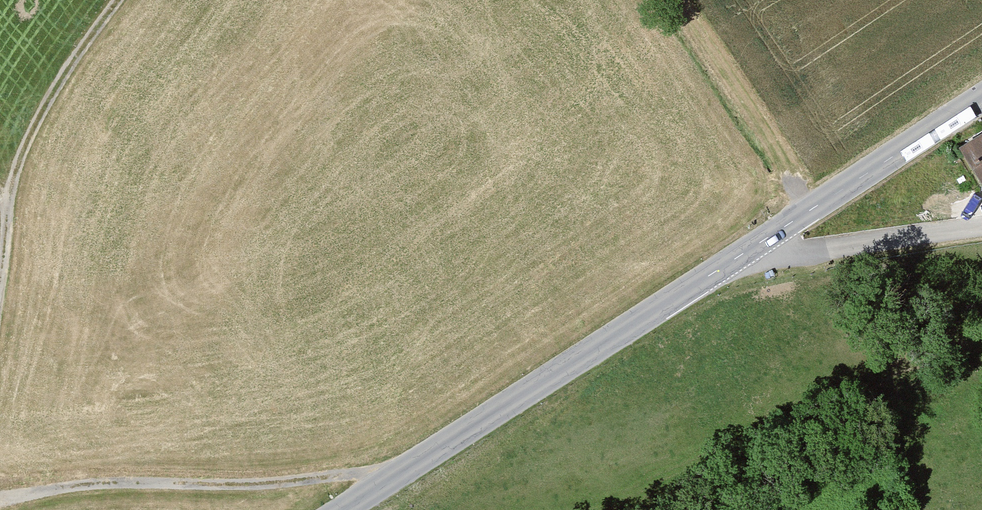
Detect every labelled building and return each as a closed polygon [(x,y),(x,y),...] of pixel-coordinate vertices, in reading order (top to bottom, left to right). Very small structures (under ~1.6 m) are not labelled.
[(961,150),(981,180),(981,135),(961,150)]
